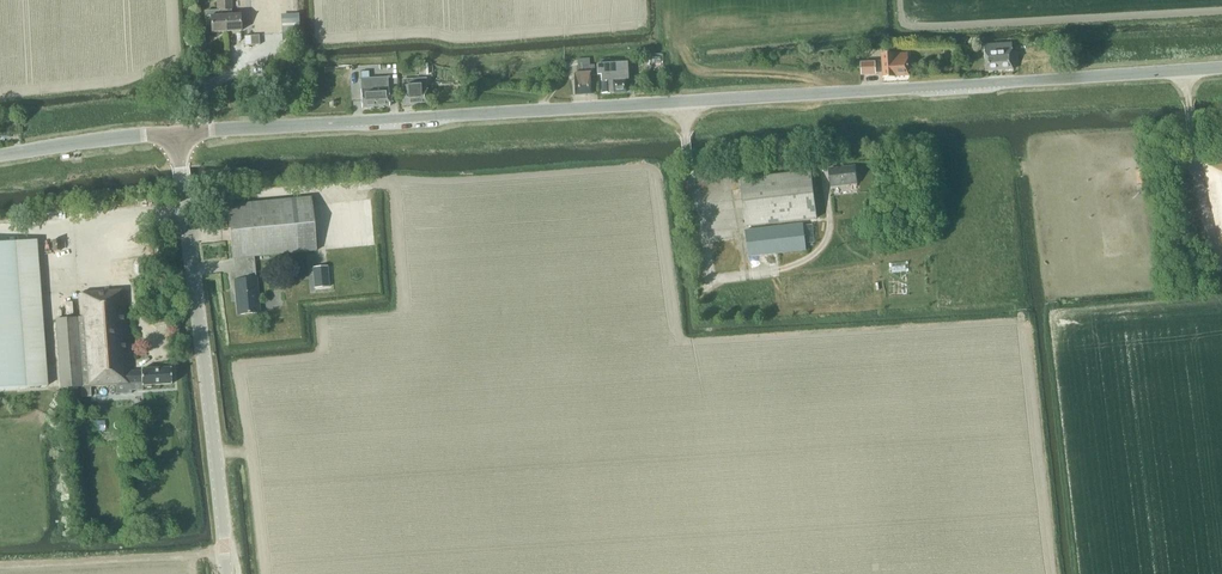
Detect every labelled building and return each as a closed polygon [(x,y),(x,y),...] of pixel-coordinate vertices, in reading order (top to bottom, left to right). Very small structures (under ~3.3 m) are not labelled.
[(226,32),(224,0),(216,0),(217,11),(205,11),(206,26),(210,25),(211,33),(226,32)] [(226,32),(240,31),(239,14),(231,15),(231,10),(232,10),(231,0),(224,0),(226,32)] [(283,16),(282,0),(274,0),(275,17),(283,16)] [(250,36),(251,45),(259,45),(259,36),(250,36)] [(986,72),(1013,70),(1012,44),(984,46),(986,72)] [(883,78),(909,76),(907,54),(881,55),(883,78)] [(869,70),(876,69),(876,62),(861,63),(861,76),(869,76),(869,70)] [(418,75),(418,76),(425,75),(425,63),(417,63),(418,75)] [(607,64),(600,64),(596,65),(596,75),(600,75),(601,94),(626,92),(625,80),(627,80),(626,63),(607,64)] [(589,66),(577,66),(576,66),(576,74),(573,74),(574,95),(590,94),(589,77),(594,76),(594,65),(589,66)] [(361,108),(389,107),(388,88),(387,88),(387,78),(369,79),(361,80),(360,80),(361,89),(361,108)] [(427,104),(426,86),(425,78),(401,79),(403,106),(413,105),(427,104)] [(1203,162),(1208,184),(1220,246),(1221,246),(1221,159),(1203,162)] [(831,186),(857,183),(855,166),(829,169),(831,186)] [(746,227),(817,218),(811,171),(740,180),(746,227)] [(1149,171),(1136,172),(1137,185),(1150,183),(1149,171)] [(253,257),(316,251),(311,197),(227,205),(232,259),(234,259),(235,280),(233,280),(237,315),(259,313),(253,257)] [(102,227),(115,222),(113,217),(100,222),(102,227)] [(748,257),(806,250),(803,224),(745,231),(748,257)] [(47,386),(36,242),(0,244),(0,389),(47,386)] [(316,288),(328,287),(327,267),(314,268),(316,288)] [(141,386),(171,384),(170,368),(141,370),(141,371),(129,371),(124,290),(79,294),(80,318),(55,320),(60,388),(81,387),(81,397),(90,397),(90,387),(130,385),(130,384),(141,383),(141,386)] [(105,431),(105,421),(91,421),(91,431),(105,431)]
